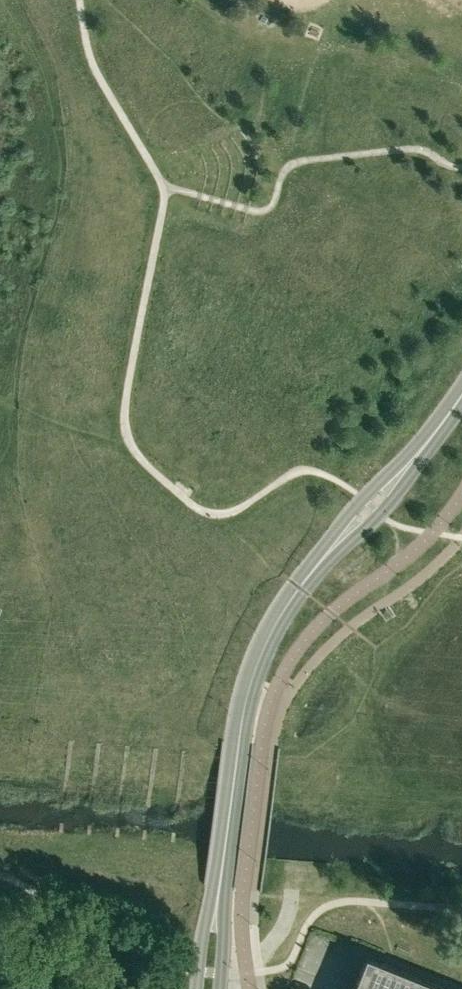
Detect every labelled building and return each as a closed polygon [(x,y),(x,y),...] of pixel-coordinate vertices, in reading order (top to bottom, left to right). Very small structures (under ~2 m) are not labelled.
[(366,955),(353,988),(450,988),(366,955)]
